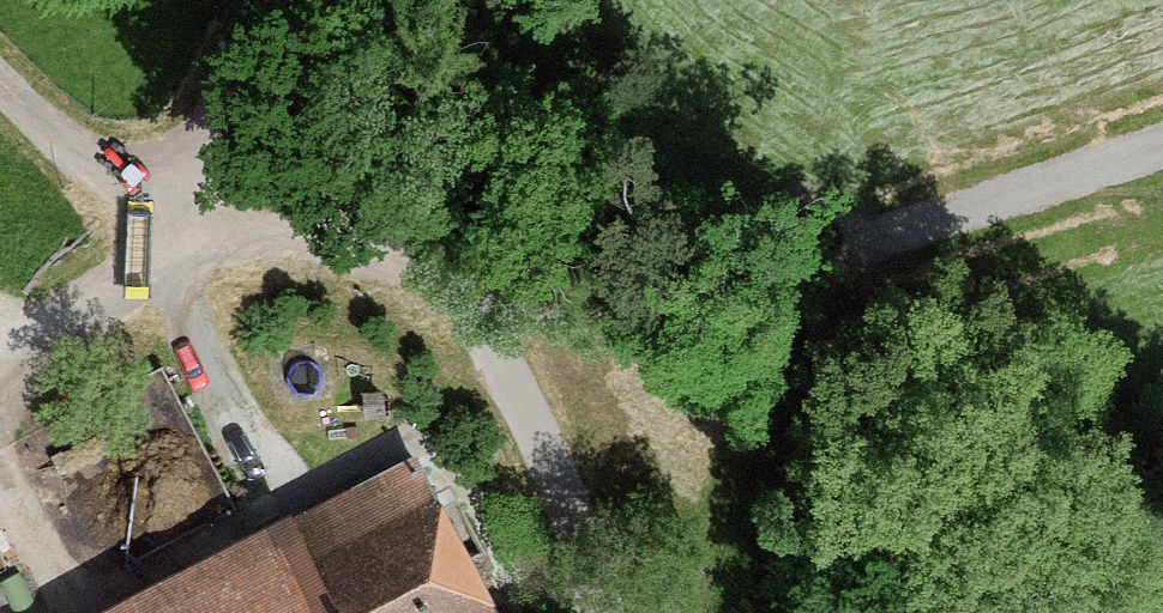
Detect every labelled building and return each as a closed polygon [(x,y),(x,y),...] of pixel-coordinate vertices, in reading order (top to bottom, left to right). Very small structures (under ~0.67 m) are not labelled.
[(404,489),(297,546),(284,523),(115,612),(470,612),(404,489)]
